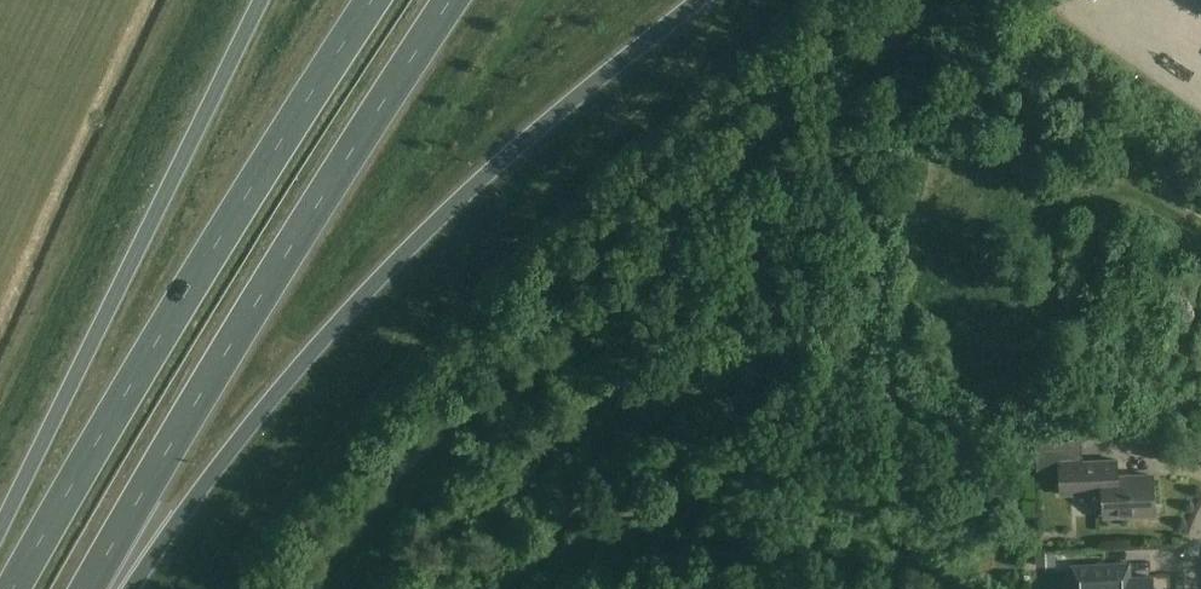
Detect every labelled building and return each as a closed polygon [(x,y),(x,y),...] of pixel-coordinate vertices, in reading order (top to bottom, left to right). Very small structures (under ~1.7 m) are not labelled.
[(1080,463),(1078,442),(1037,444),(1038,471),(1059,470),(1060,495),(1102,493),(1103,517),(1156,514),(1154,476),(1119,478),(1118,461),(1080,463)] [(1130,565),(1073,567),(1073,581),(1072,582),(1072,588),(1153,588),(1153,578),(1131,579),(1130,565)]
